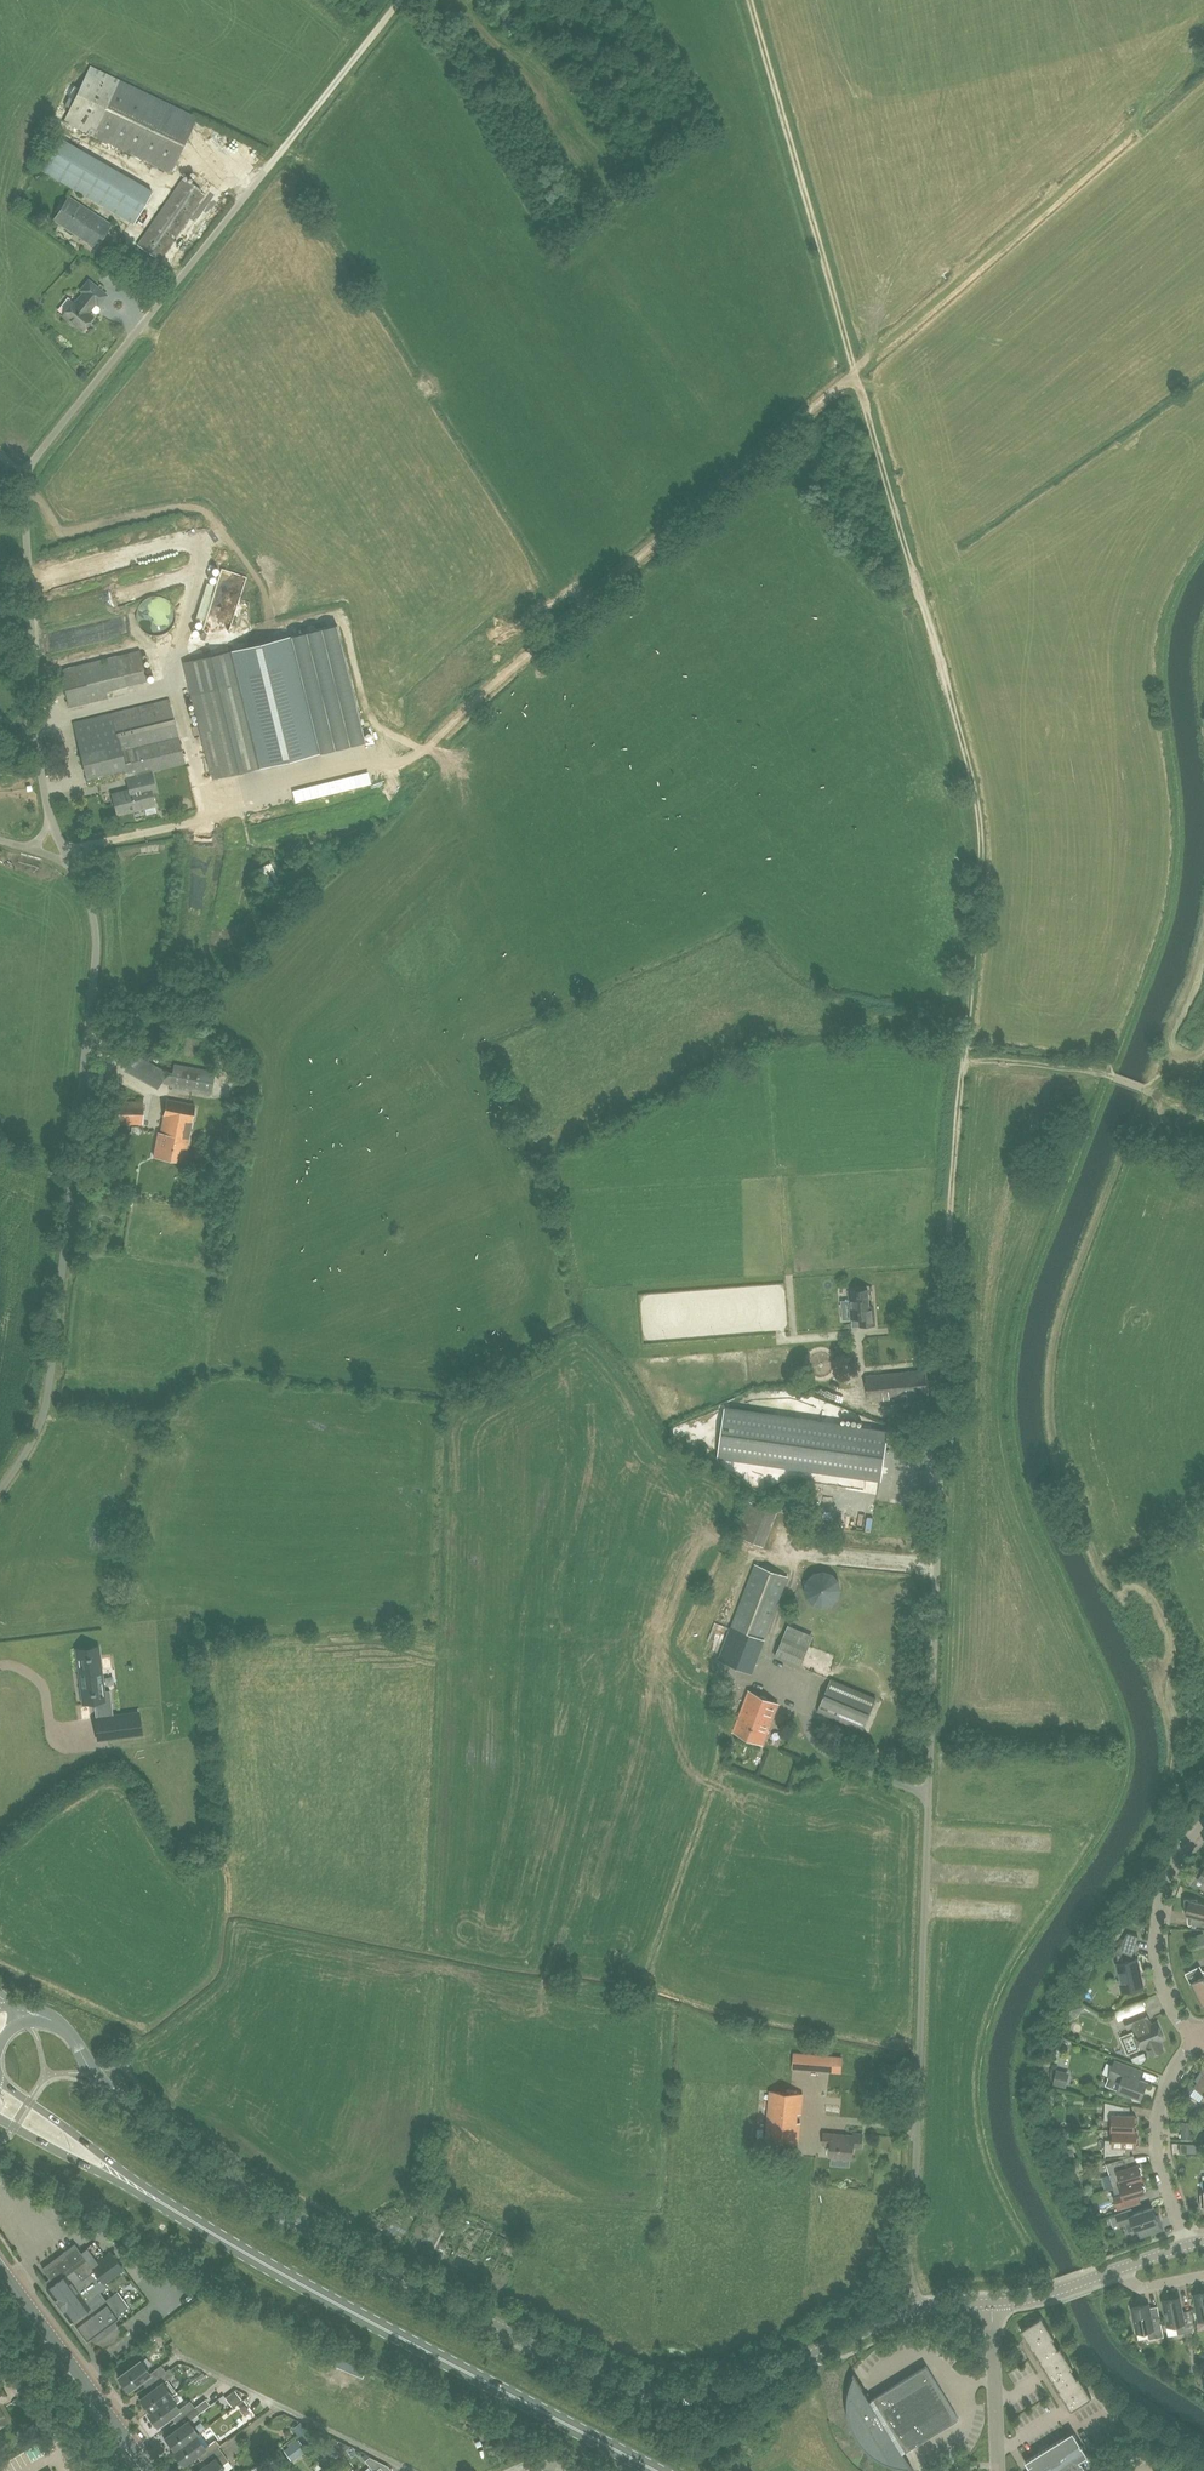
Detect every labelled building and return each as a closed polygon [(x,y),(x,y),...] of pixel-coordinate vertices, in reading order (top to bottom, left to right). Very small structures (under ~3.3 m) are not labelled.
[(64,121),(171,171),(197,116),(91,66),(64,121)] [(153,191),(58,136),(40,168),(134,223),(153,191)] [(183,179),(138,245),(158,260),(203,194),(183,179)] [(68,196),(53,220),(96,247),(111,224),(68,196)] [(88,312),(95,302),(99,305),(109,293),(89,277),(79,289),(83,292),(75,302),(74,300),(62,315),(81,330),(93,316),(88,312)] [(240,647),(184,661),(212,778),(269,764),(322,752),(322,751),(365,740),(337,625),(293,636),(293,635),(240,647)] [(140,651),(60,670),(69,707),(107,697),(105,689),(146,679),(140,651)] [(156,792),(154,785),(151,771),(184,762),(168,699),(74,723),(89,786),(127,777),(130,790),(113,794),(118,814),(155,805),(152,793),(156,792)] [(169,1086),(211,1094),(215,1072),(174,1064),(172,1072),(169,1085),(169,1086)] [(169,1085),(172,1072),(168,1071),(161,1083),(169,1085)] [(167,1100),(161,1132),(158,1132),(154,1156),(184,1162),(195,1105),(167,1100)] [(143,1126),(144,1101),(118,1101),(118,1125),(143,1126)] [(851,1318),(859,1318),(860,1326),(874,1325),(873,1306),(869,1306),(868,1289),(850,1290),(851,1318)] [(929,1394),(926,1370),(866,1376),(868,1401),(929,1394)] [(725,1408),(718,1457),(881,1480),(888,1431),(725,1408)] [(752,1673),(789,1576),(754,1563),(718,1660),(752,1673)] [(831,1606),(836,1603),(839,1598),(840,1593),(839,1587),(837,1582),(833,1578),(828,1575),(822,1575),(817,1576),(812,1579),(808,1583),(806,1588),(806,1594),(807,1599),(811,1604),(815,1607),(820,1609),(826,1608),(831,1606)] [(788,1624),(774,1657),(800,1668),(814,1635),(788,1624)] [(110,1689),(103,1690),(101,1673),(98,1673),(96,1656),(90,1657),(90,1656),(86,1656),(86,1657),(80,1658),(82,1672),(79,1672),(82,1694),(90,1692),(91,1694),(94,1693),(97,1718),(104,1717),(107,1738),(141,1734),(138,1712),(111,1716),(109,1699),(111,1699),(110,1689)] [(863,1728),(877,1697),(832,1679),(818,1711),(863,1728)] [(733,1732),(762,1744),(778,1703),(749,1691),(733,1732)] [(1196,1901),(1196,1899),(1184,1899),(1184,1911),(1185,1911),(1184,1914),(1191,1916),(1189,1923),(1203,1927),(1203,1904),(1196,1901)] [(1137,1936),(1127,1933),(1117,1949),(1120,1950),(1118,1953),(1120,1962),(1116,1963),(1122,1992),(1142,1988),(1136,1959),(1130,1960),(1129,1954),(1132,1954),(1137,1936)] [(1203,1933),(1195,1935),(1197,1945),(1203,1943),(1203,1937),(1203,1933)] [(1202,1971),(1199,1966),(1185,1973),(1201,2004),(1203,2002),(1203,1971),(1202,1971)] [(1120,2037),(1127,2053),(1145,2046),(1150,2055),(1163,2050),(1159,2040),(1163,2038),(1156,2022),(1149,2025),(1147,2020),(1148,2019),(1144,2009),(1130,2015),(1127,2007),(1115,2011),(1118,2020),(1123,2018),(1127,2028),(1132,2026),(1134,2031),(1133,2031),(1120,2037)] [(841,2073),(842,2056),(794,2052),(792,2069),(841,2073)] [(1138,2079),(1141,2071),(1114,2060),(1108,2076),(1120,2081),(1117,2090),(1129,2095),(1130,2093),(1140,2097),(1146,2082),(1138,2079)] [(1203,2069),(1196,2080),(1198,2081),(1193,2088),(1202,2095),(1197,2104),(1203,2108),(1203,2069)] [(1054,2076),(1053,2084),(1066,2087),(1068,2080),(1054,2076)] [(802,2114),(803,2093),(769,2090),(765,2139),(799,2143),(801,2122),(797,2122),(798,2113),(802,2114)] [(1111,2120),(1111,2130),(1136,2131),(1136,2130),(1133,2130),(1134,2125),(1136,2123),(1136,2118),(1134,2116),(1134,2115),(1120,2114),(1120,2106),(1104,2102),(1104,2119),(1111,2120)] [(1136,2136),(1136,2131),(1111,2130),(1112,2130),(1112,2140),(1104,2140),(1104,2155),(1120,2154),(1120,2146),(1135,2146),(1135,2145),(1138,2144),(1138,2138),(1136,2136)] [(823,2133),(822,2144),(830,2144),(829,2155),(852,2157),(853,2147),(861,2147),(862,2134),(853,2133),(853,2135),(823,2133)] [(1179,2143),(1179,2153),(1188,2153),(1188,2143),(1179,2143)] [(1113,2187),(1119,2185),(1142,2178),(1140,2172),(1141,2170),(1140,2167),(1138,2166),(1137,2164),(1123,2168),(1121,2162),(1120,2159),(1105,2163),(1106,2166),(1110,2179),(1111,2179),(1113,2187)] [(1142,2178),(1119,2185),(1122,2193),(1114,2196),(1118,2208),(1132,2204),(1130,2197),(1144,2193),(1144,2191),(1145,2189),(1144,2186),(1142,2185),(1140,2179),(1142,2178)] [(1119,2226),(1132,2222),(1134,2230),(1137,2229),(1140,2237),(1155,2231),(1153,2225),(1154,2223),(1160,2221),(1158,2214),(1154,2215),(1151,2207),(1134,2213),(1131,2208),(1115,2214),(1119,2226)] [(48,2289),(72,2321),(75,2326),(76,2325),(88,2341),(92,2338),(92,2339),(97,2343),(102,2345),(108,2344),(113,2342),(116,2338),(118,2333),(118,2327),(116,2322),(115,2321),(120,2318),(117,2314),(128,2306),(117,2290),(105,2299),(104,2297),(103,2298),(87,2276),(95,2271),(104,2283),(124,2269),(111,2251),(91,2266),(76,2244),(43,2268),(55,2284),(48,2289)] [(1203,2319),(1203,2290),(1201,2291),(1201,2293),(1193,2294),(1198,2320),(1203,2319)] [(1170,2299),(1162,2301),(1167,2326),(1175,2325),(1177,2334),(1194,2330),(1191,2314),(1183,2315),(1179,2297),(1177,2298),(1177,2296),(1170,2297),(1170,2299)] [(1139,2305),(1131,2307),(1136,2333),(1147,2331),(1148,2340),(1163,2337),(1160,2320),(1152,2322),(1148,2303),(1146,2304),(1146,2302),(1139,2303),(1139,2305)] [(1026,2327),(1021,2330),(1026,2339),(1028,2343),(1039,2359),(1047,2372),(1063,2398),(1071,2410),(1091,2398),(1041,2317),(1035,2321),(1034,2319),(1031,2319),(1029,2320),(1027,2322),(1025,2325),(1026,2327)] [(362,2378),(366,2370),(333,2356),(330,2364),(362,2378)] [(149,2383),(169,2369),(169,2368),(165,2370),(161,2365),(150,2373),(141,2361),(119,2377),(128,2390),(141,2381),(145,2386),(149,2383)] [(912,2470),(913,2470),(902,2453),(958,2419),(926,2366),(870,2400),(853,2372),(853,2373),(855,2376),(853,2379),(852,2382),(851,2385),(850,2388),(849,2392),(849,2395),(848,2398),(848,2401),(848,2405),(848,2408),(848,2411),(849,2414),(849,2417),(850,2420),(851,2423),(852,2426),(853,2429),(854,2432),(856,2435),(858,2438),(859,2441),(861,2443),(864,2446),(866,2448),(868,2450),(871,2453),(873,2455),(876,2456),(879,2458),(882,2460),(885,2461),(888,2463),(891,2464),(894,2465),(897,2465),(900,2466),(904,2467),(907,2467),(910,2467),(912,2470)] [(150,2411),(171,2396),(172,2395),(163,2383),(173,2374),(169,2369),(149,2383),(154,2390),(141,2399),(150,2411)] [(203,2372),(202,2372),(195,2377),(200,2384),(207,2379),(203,2372)] [(171,2416),(175,2421),(195,2407),(190,2400),(179,2408),(171,2396),(150,2411),(149,2413),(158,2425),(171,2416)] [(9,2418),(0,2403),(0,2424),(9,2418)] [(198,2434),(188,2421),(199,2413),(195,2407),(175,2421),(179,2427),(167,2437),(176,2449),(196,2435),(198,2434)] [(300,2421),(292,2426),(301,2438),(309,2433),(300,2421)] [(1071,2434),(1024,2464),(1028,2470),(1084,2470),(1080,2464),(1079,2465),(1078,2463),(1086,2457),(1080,2448),(1079,2449),(1078,2446),(1079,2446),(1071,2434)] [(196,2455),(200,2460),(220,2445),(215,2439),(205,2447),(196,2435),(176,2449),(174,2451),(184,2463),(196,2455)] [(305,2449),(298,2438),(283,2449),(291,2460),(305,2449)] [(220,2445),(200,2460),(202,2459),(207,2465),(198,2470),(225,2470),(221,2466),(229,2460),(223,2453),(218,2447),(220,2445)] [(373,2470),(388,2470),(391,2469),(389,2466),(370,2457),(365,2460),(373,2470)]
